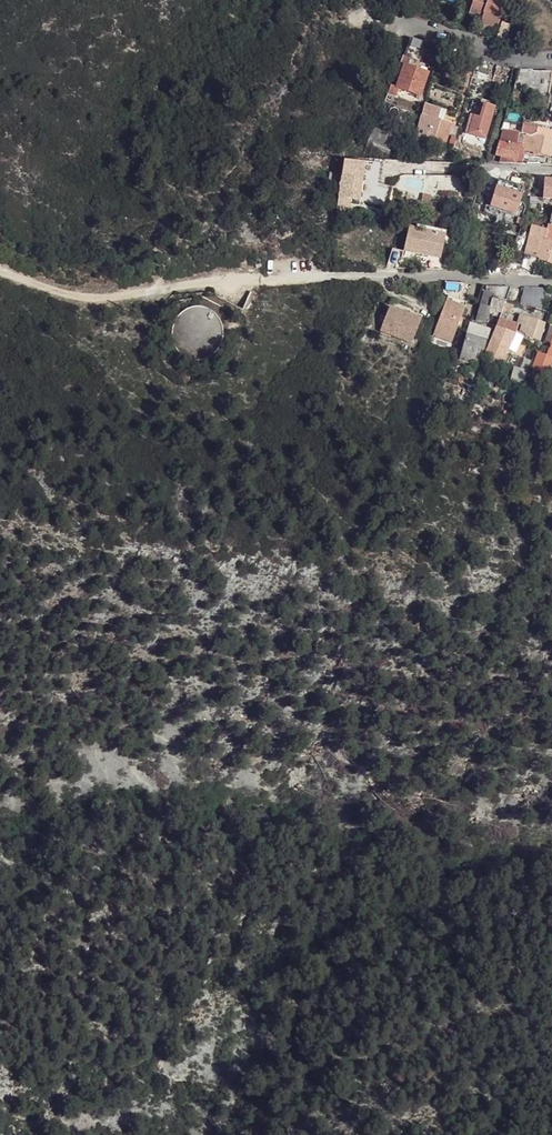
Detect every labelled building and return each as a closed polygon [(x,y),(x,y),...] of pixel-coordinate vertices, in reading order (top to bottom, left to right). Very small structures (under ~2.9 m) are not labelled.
[(476,3),(473,2),(469,13),(482,18),(480,26),(487,29),(497,30),(507,0),(477,0),(476,3)] [(512,28),(503,24),(496,43),(505,46),(512,28)] [(411,39),(404,54),(421,58),(426,42),(411,39)] [(403,56),(387,94),(397,97),(400,90),(397,89),(405,69),(408,70),(411,58),(403,56)] [(477,60),(474,73),(488,77),(493,64),(477,60)] [(422,96),(429,75),(408,70),(405,69),(397,89),(400,90),(422,96)] [(508,112),(551,113),(551,70),(521,69),(515,88),(509,110),(508,112)] [(387,95),(383,104),(391,106),(394,97),(387,95)] [(426,104),(423,115),(432,117),(435,107),(426,104)] [(447,110),(435,107),(432,117),(432,119),(443,122),(447,110)] [(485,141),(495,110),(484,107),(480,120),(475,118),(470,137),(485,141)] [(443,122),(432,119),(432,117),(423,115),(419,126),(432,129),(428,142),(446,146),(448,134),(451,125),(451,124),(443,122)] [(416,124),(409,122),(407,129),(414,131),(416,124)] [(523,123),(521,132),(522,133),(525,134),(523,143),(522,147),(522,148),(524,148),(531,150),(550,155),(551,146),(551,139),(535,134),(537,127),(523,123)] [(458,127),(451,125),(448,134),(452,135),(450,143),(453,144),(456,136),(458,127)] [(419,126),(417,138),(428,142),(432,129),(419,126)] [(537,127),(535,134),(551,139),(551,131),(537,127)] [(374,128),(367,146),(389,154),(396,138),(374,128)] [(499,161),(515,162),(519,147),(522,148),(522,147),(523,143),(520,142),(517,142),(518,132),(521,132),(502,129),(498,142),(495,154),(500,155),(500,160),(499,160),(499,161)] [(410,163),(417,164),(423,164),(425,155),(413,150),(410,163)] [(338,215),(351,216),(352,200),(362,201),(367,164),(346,163),(345,167),(338,215)] [(352,200),(351,216),(384,217),(393,188),(380,184),(383,164),(367,164),(362,201),(352,200)] [(425,176),(425,193),(465,194),(466,177),(425,176)] [(496,180),(487,207),(513,216),(523,189),(496,180)] [(540,180),(540,201),(551,201),(551,180),(540,180)] [(409,218),(409,212),(410,208),(394,203),(391,217),(403,217),(409,218)] [(531,226),(525,250),(527,250),(525,255),(539,260),(539,261),(551,264),(551,214),(549,226),(548,226),(546,231),(531,226)] [(421,232),(450,239),(451,235),(422,227),(421,232)] [(421,232),(413,230),(408,252),(444,262),(450,239),(421,232)] [(458,301),(462,284),(442,283),(438,295),(458,301)] [(509,287),(485,285),(484,293),(490,296),(490,299),(503,302),(509,287)] [(544,288),(524,287),(523,301),(543,302),(544,288)] [(479,304),(489,307),(490,299),(490,296),(484,293),(482,292),(479,304)] [(443,303),(462,310),(464,305),(445,298),(443,303)] [(500,311),(503,302),(490,299),(489,307),(500,311)] [(503,302),(500,311),(506,314),(507,313),(510,305),(510,304),(503,302)] [(462,310),(443,303),(430,337),(449,344),(455,329),(458,320),(462,310)] [(489,307),(479,304),(474,320),(485,323),(488,310),(489,307)] [(175,319),(172,326),(171,329),(171,336),(173,344),(176,350),(182,355),(189,358),(197,360),(198,360),(205,358),(212,354),(217,349),(221,342),(222,335),(222,328),(219,321),(214,315),(208,310),(201,308),(193,308),(186,310),(180,314),(175,319)] [(378,331),(409,344),(420,317),(408,312),(407,316),(387,308),(378,331)] [(544,323),(543,322),(546,313),(534,309),(532,313),(524,311),(518,323),(522,324),(519,330),(526,332),(525,334),(538,339),(544,323)] [(517,325),(499,319),(497,323),(496,327),(487,349),(484,358),(501,365),(507,352),(514,334),(515,332),(517,325)] [(488,329),(470,322),(466,335),(485,340),(488,329)] [(543,343),(550,346),(551,343),(551,341),(551,328),(549,327),(543,343)] [(479,350),(482,351),(485,340),(466,335),(460,353),(469,356),(471,348),(479,350)] [(547,373),(551,358),(551,344),(551,343),(550,346),(549,349),(539,345),(532,368),(547,373)] [(469,356),(460,353),(458,360),(475,366),(479,350),(471,348),(469,356)] [(512,372),(527,377),(528,373),(526,373),(526,372),(514,367),(512,372)] [(523,387),(527,377),(512,372),(509,382),(523,387)] [(542,376),(538,384),(546,387),(549,378),(542,376)]
